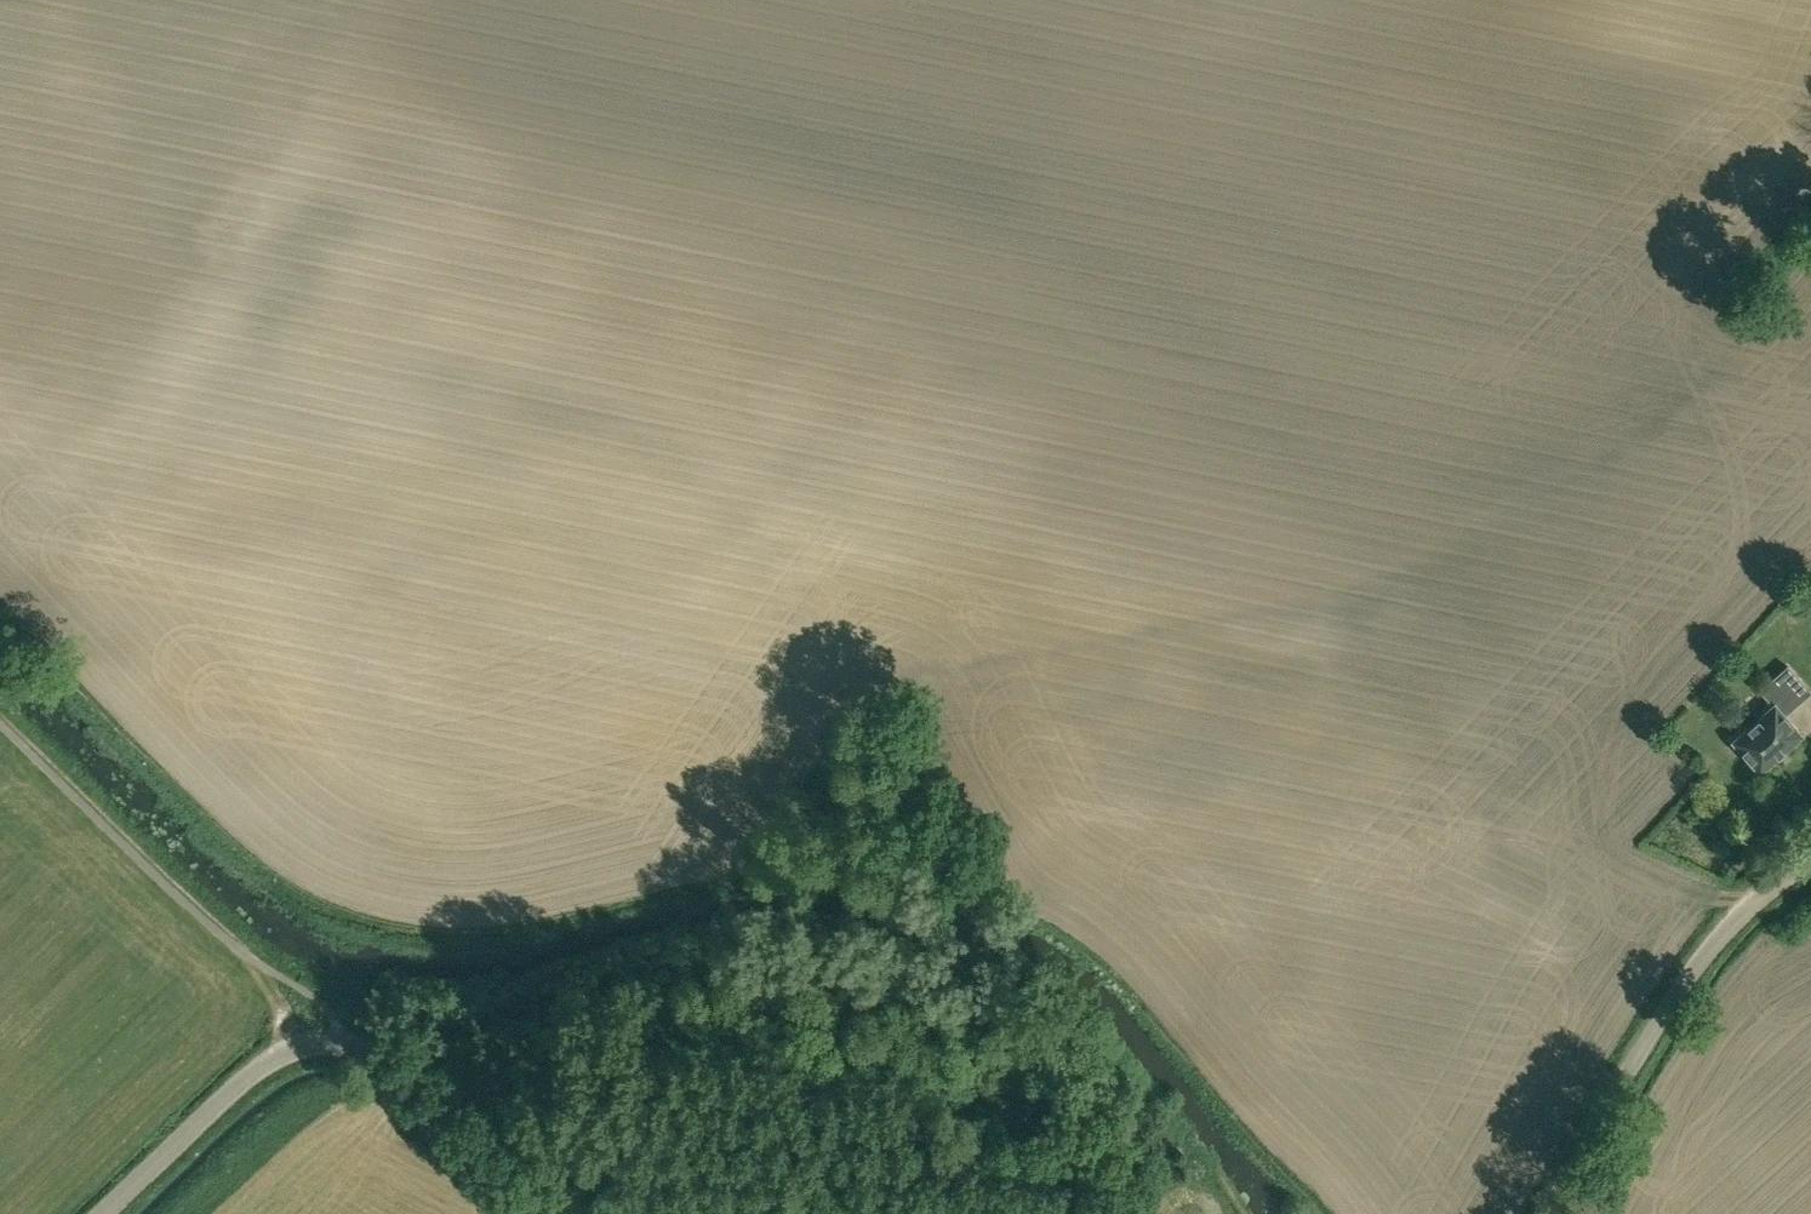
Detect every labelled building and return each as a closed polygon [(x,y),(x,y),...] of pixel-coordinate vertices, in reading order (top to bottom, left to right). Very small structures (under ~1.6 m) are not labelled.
[(1790,662),(1763,686),(1776,701),(1734,737),(1762,769),(1805,731),(1787,711),(1810,690),(1810,685),(1790,662)] [(444,1055),(438,1049),(431,1057),(438,1063),(444,1055)]
